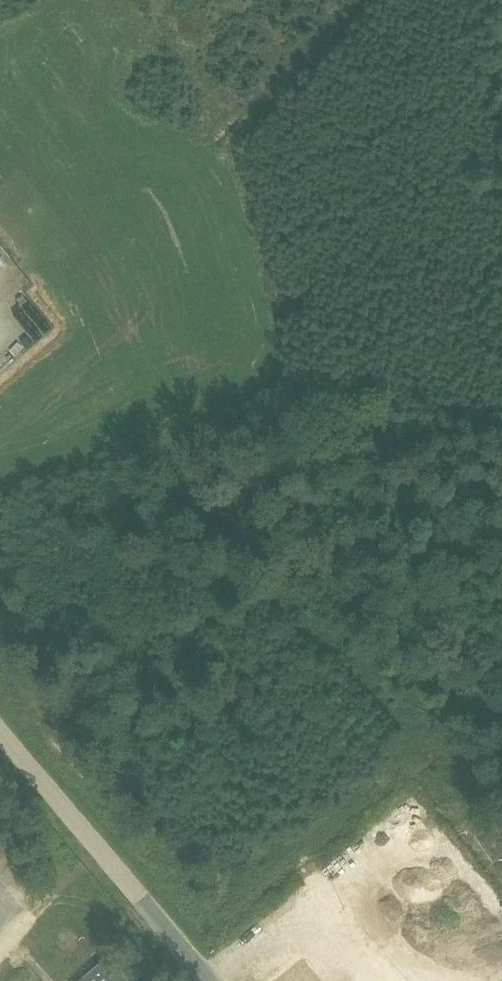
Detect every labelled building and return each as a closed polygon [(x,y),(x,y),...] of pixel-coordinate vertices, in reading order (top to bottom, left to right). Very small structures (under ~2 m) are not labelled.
[(10,256),(0,244),(0,264),(10,256)] [(107,956),(76,980),(127,980),(107,956)] [(266,969),(256,976),(260,980),(275,980),(272,976),(266,969)]
